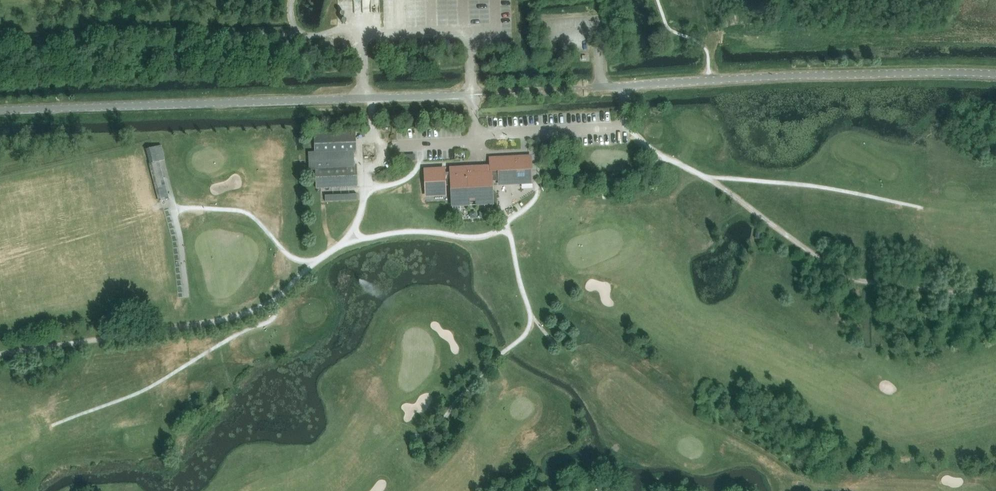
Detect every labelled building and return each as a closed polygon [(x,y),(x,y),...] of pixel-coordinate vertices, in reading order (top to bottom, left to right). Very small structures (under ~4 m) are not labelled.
[(355,165),(354,153),(355,153),(354,133),(314,134),(315,152),(308,152),(309,171),(315,170),(316,189),(358,187),(357,164),(355,165)] [(161,145),(145,149),(149,164),(160,161),(165,160),(161,145)] [(444,186),(451,186),(452,202),(492,200),(491,180),(499,179),(499,184),(526,182),(531,182),(530,158),(490,160),(490,168),(450,170),(450,173),(444,173),(443,171),(425,171),(426,195),(445,194),(444,186)]
